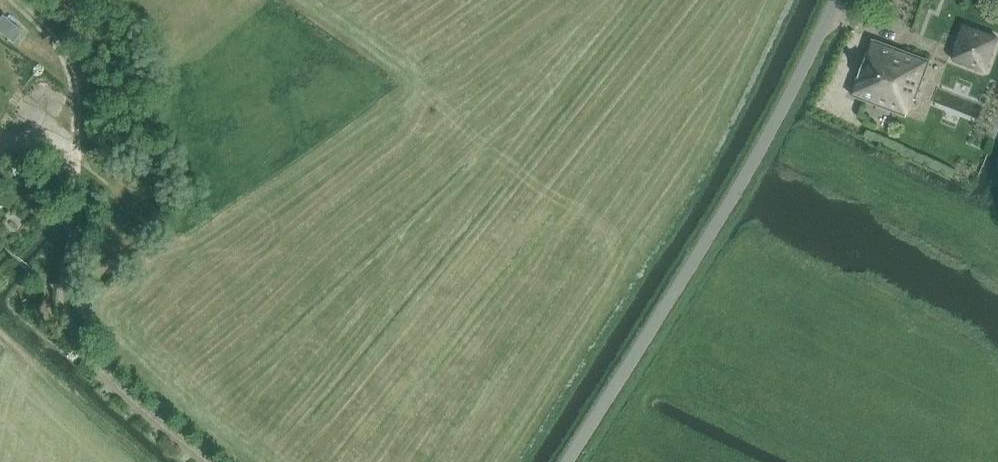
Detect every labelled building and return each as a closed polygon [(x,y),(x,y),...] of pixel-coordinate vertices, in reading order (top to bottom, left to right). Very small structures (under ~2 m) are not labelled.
[(965,25),(957,47),(961,49),(957,60),(987,70),(997,38),(997,36),(965,25)] [(914,99),(929,61),(873,40),(852,95),(890,109),(889,110),(891,111),(891,109),(906,115),(912,98),(914,99)]
